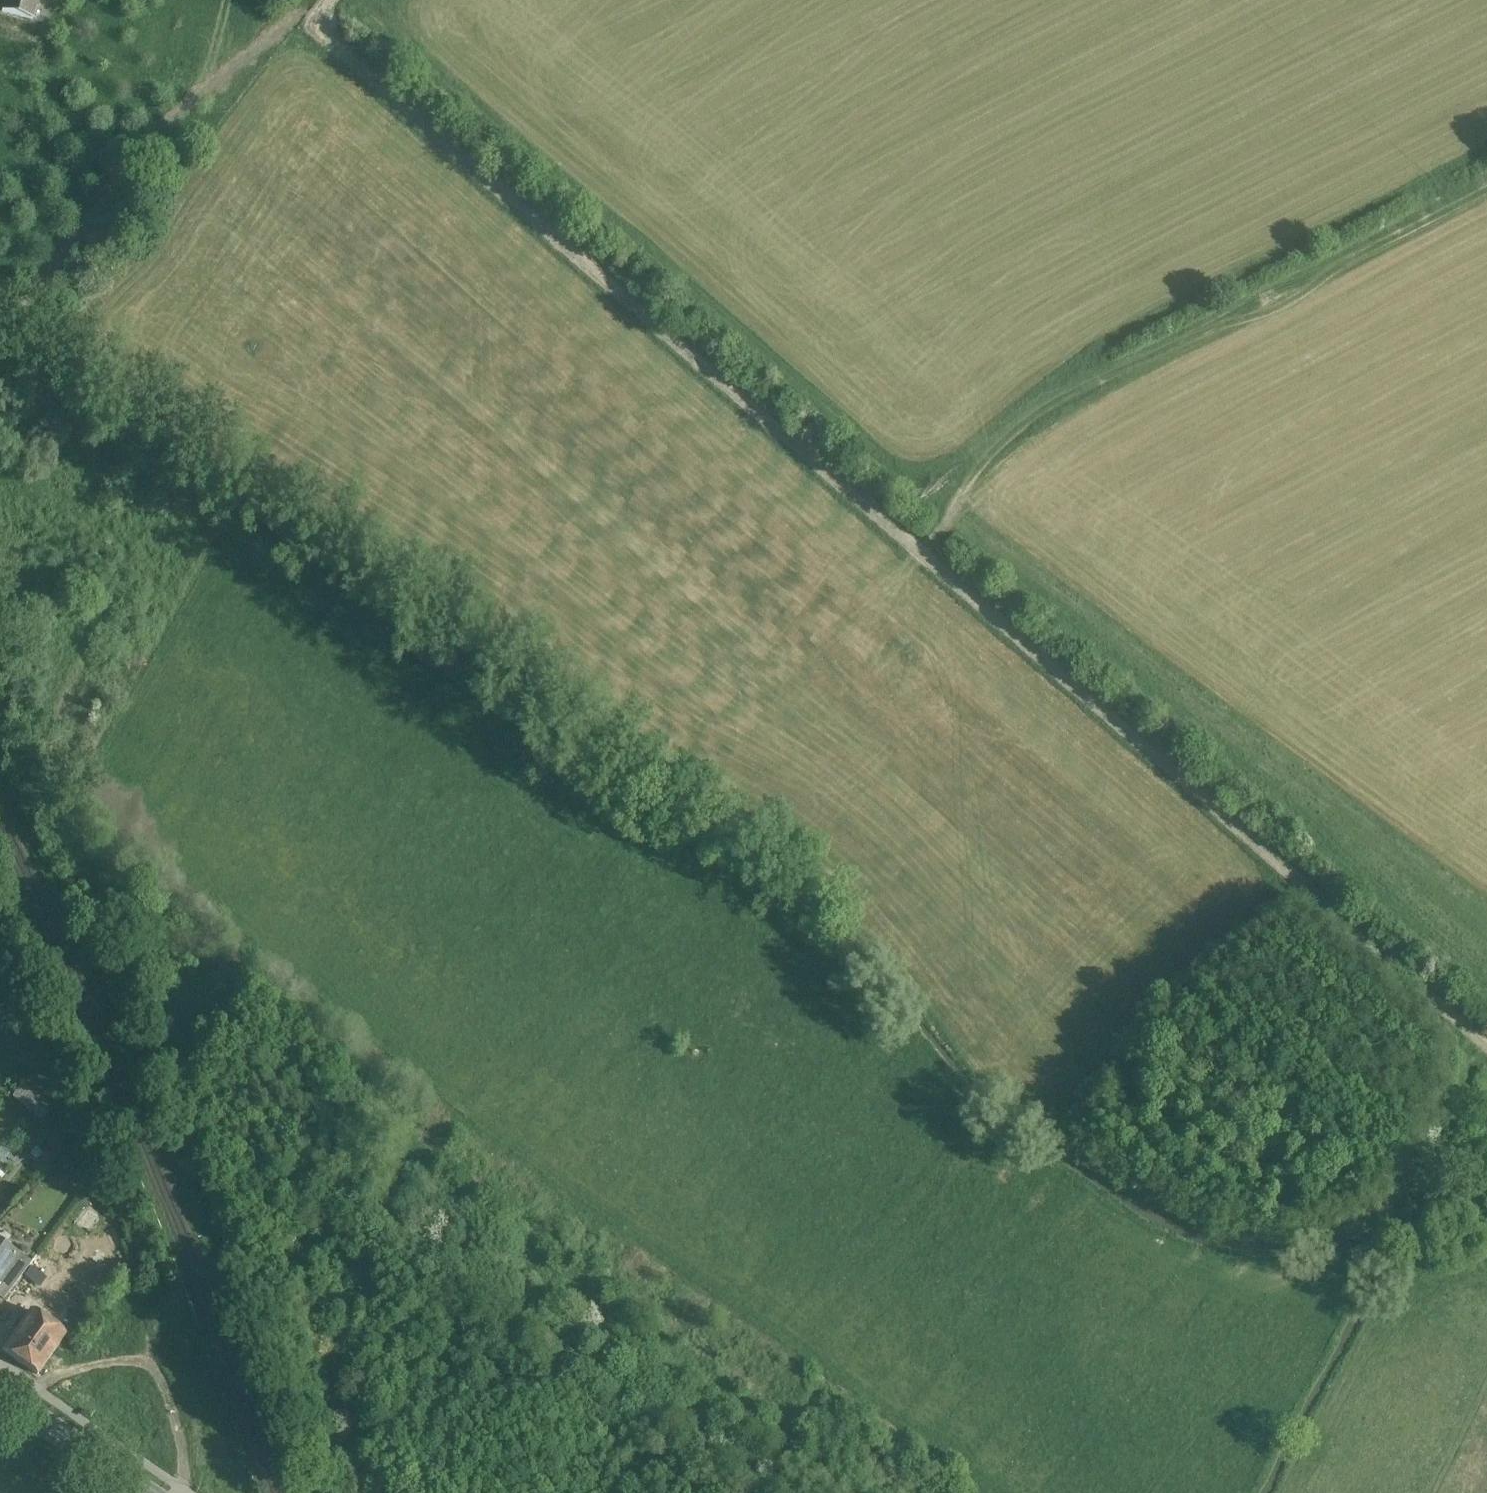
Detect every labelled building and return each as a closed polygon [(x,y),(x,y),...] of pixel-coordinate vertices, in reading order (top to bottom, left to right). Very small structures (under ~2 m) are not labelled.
[(37,0),(6,0),(3,10),(32,19),(37,0)] [(54,1107),(23,1084),(14,1095),(45,1118),(54,1107)] [(11,1170),(0,1161),(0,1183),(11,1170)] [(10,1271),(21,1256),(4,1244),(0,1250),(0,1263),(10,1271)] [(3,1299),(31,1263),(21,1256),(10,1271),(0,1285),(0,1297),(3,1299)] [(0,1263),(0,1285),(10,1271),(0,1263)] [(65,1333),(32,1309),(4,1348),(37,1372),(65,1333)]
